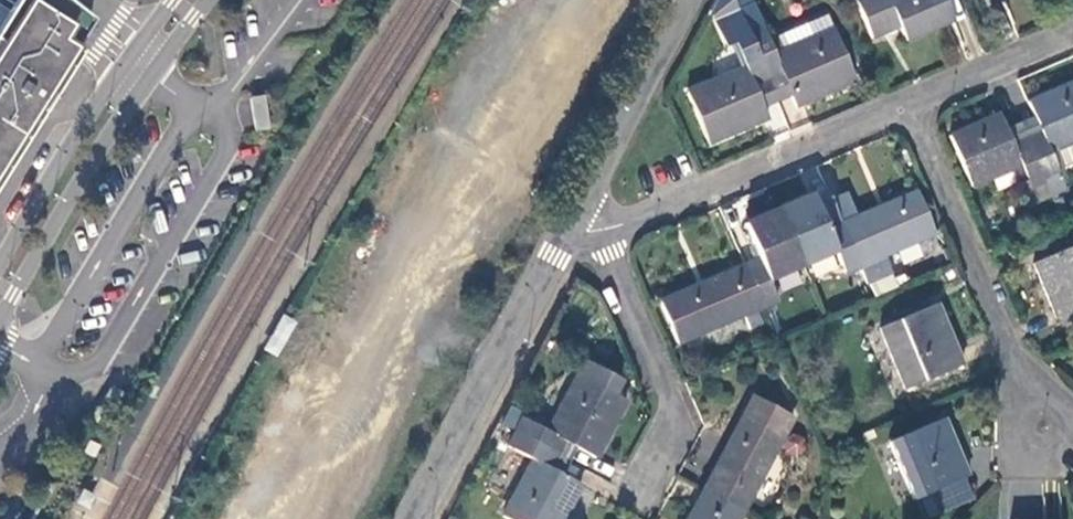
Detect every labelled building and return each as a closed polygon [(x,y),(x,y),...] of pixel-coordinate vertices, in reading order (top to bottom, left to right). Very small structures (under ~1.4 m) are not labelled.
[(61,0),(11,0),(5,10),(12,14),(0,34),(0,164),(33,109),(38,112),(47,96),(43,94),(81,31),(87,21),(61,0)] [(943,0),(853,0),(872,41),(899,29),(906,43),(952,22),(943,0)] [(754,7),(738,13),(767,83),(781,77),(791,98),(795,107),(853,82),(832,31),(774,56),(768,41),(754,7)] [(0,19),(0,34),(12,14),(5,10),(0,19)] [(767,83),(738,13),(717,22),(727,44),(733,42),(744,67),(686,92),(709,145),(769,119),(764,108),(755,88),(767,83)] [(825,17),(768,41),(774,56),(832,31),(825,17)] [(767,83),(776,104),(791,98),(781,77),(767,83)] [(764,108),(776,104),(767,83),(755,88),(764,108)] [(1042,181),(1058,174),(1050,155),(1072,146),(1072,84),(1027,104),(1033,118),(1039,133),(1024,139),(1042,181)] [(248,96),(253,130),(266,128),(261,95),(248,96)] [(1025,209),(1049,198),(1042,181),(1024,139),(1011,145),(1005,130),(998,115),(949,137),(971,189),(1010,173),(1021,169),(1028,184),(1017,189),(1025,209)] [(1033,118),(1018,124),(1024,139),(1039,133),(1033,118)] [(1024,139),(1018,124),(1005,130),(1011,145),(1024,139)] [(1010,173),(1017,189),(1028,184),(1021,169),(1010,173)] [(859,268),(867,286),(893,276),(885,256),(934,236),(915,193),(840,224),(859,268)] [(826,194),(814,199),(827,230),(840,224),(826,194)] [(777,211),(802,268),(836,254),(845,275),(859,268),(840,224),(827,230),(814,199),(812,196),(777,211)] [(744,266),(763,309),(775,303),(767,282),(802,268),(777,211),(743,225),(757,260),(744,266)] [(1072,318),(1072,247),(1033,264),(1059,324),(1072,318)] [(678,346),(763,309),(744,266),(660,302),(678,346)] [(867,286),(874,303),(899,293),(893,276),(867,286)] [(905,391),(963,367),(937,306),(880,331),(905,391)] [(270,358),(288,323),(277,317),(259,353),(270,358)] [(521,419),(514,433),(555,456),(562,442),(577,451),(596,461),(626,405),(615,398),(622,384),(585,363),(546,433),(521,419)] [(703,490),(746,513),(794,419),(751,398),(703,490)] [(506,411),(499,425),(514,433),(521,419),(506,411)] [(915,500),(968,476),(944,420),(890,444),(915,500)] [(514,433),(506,447),(531,459),(501,517),(505,518),(565,518),(582,487),(564,476),(549,467),(555,456),(514,433)] [(562,442),(555,456),(570,464),(577,451),(562,442)] [(549,467),(564,476),(570,464),(555,456),(549,467)] [(40,509),(51,487),(45,484),(34,506),(40,509)] [(746,513),(703,490),(688,518),(743,518),(746,513)] [(925,517),(945,511),(939,492),(920,498),(925,517)]
